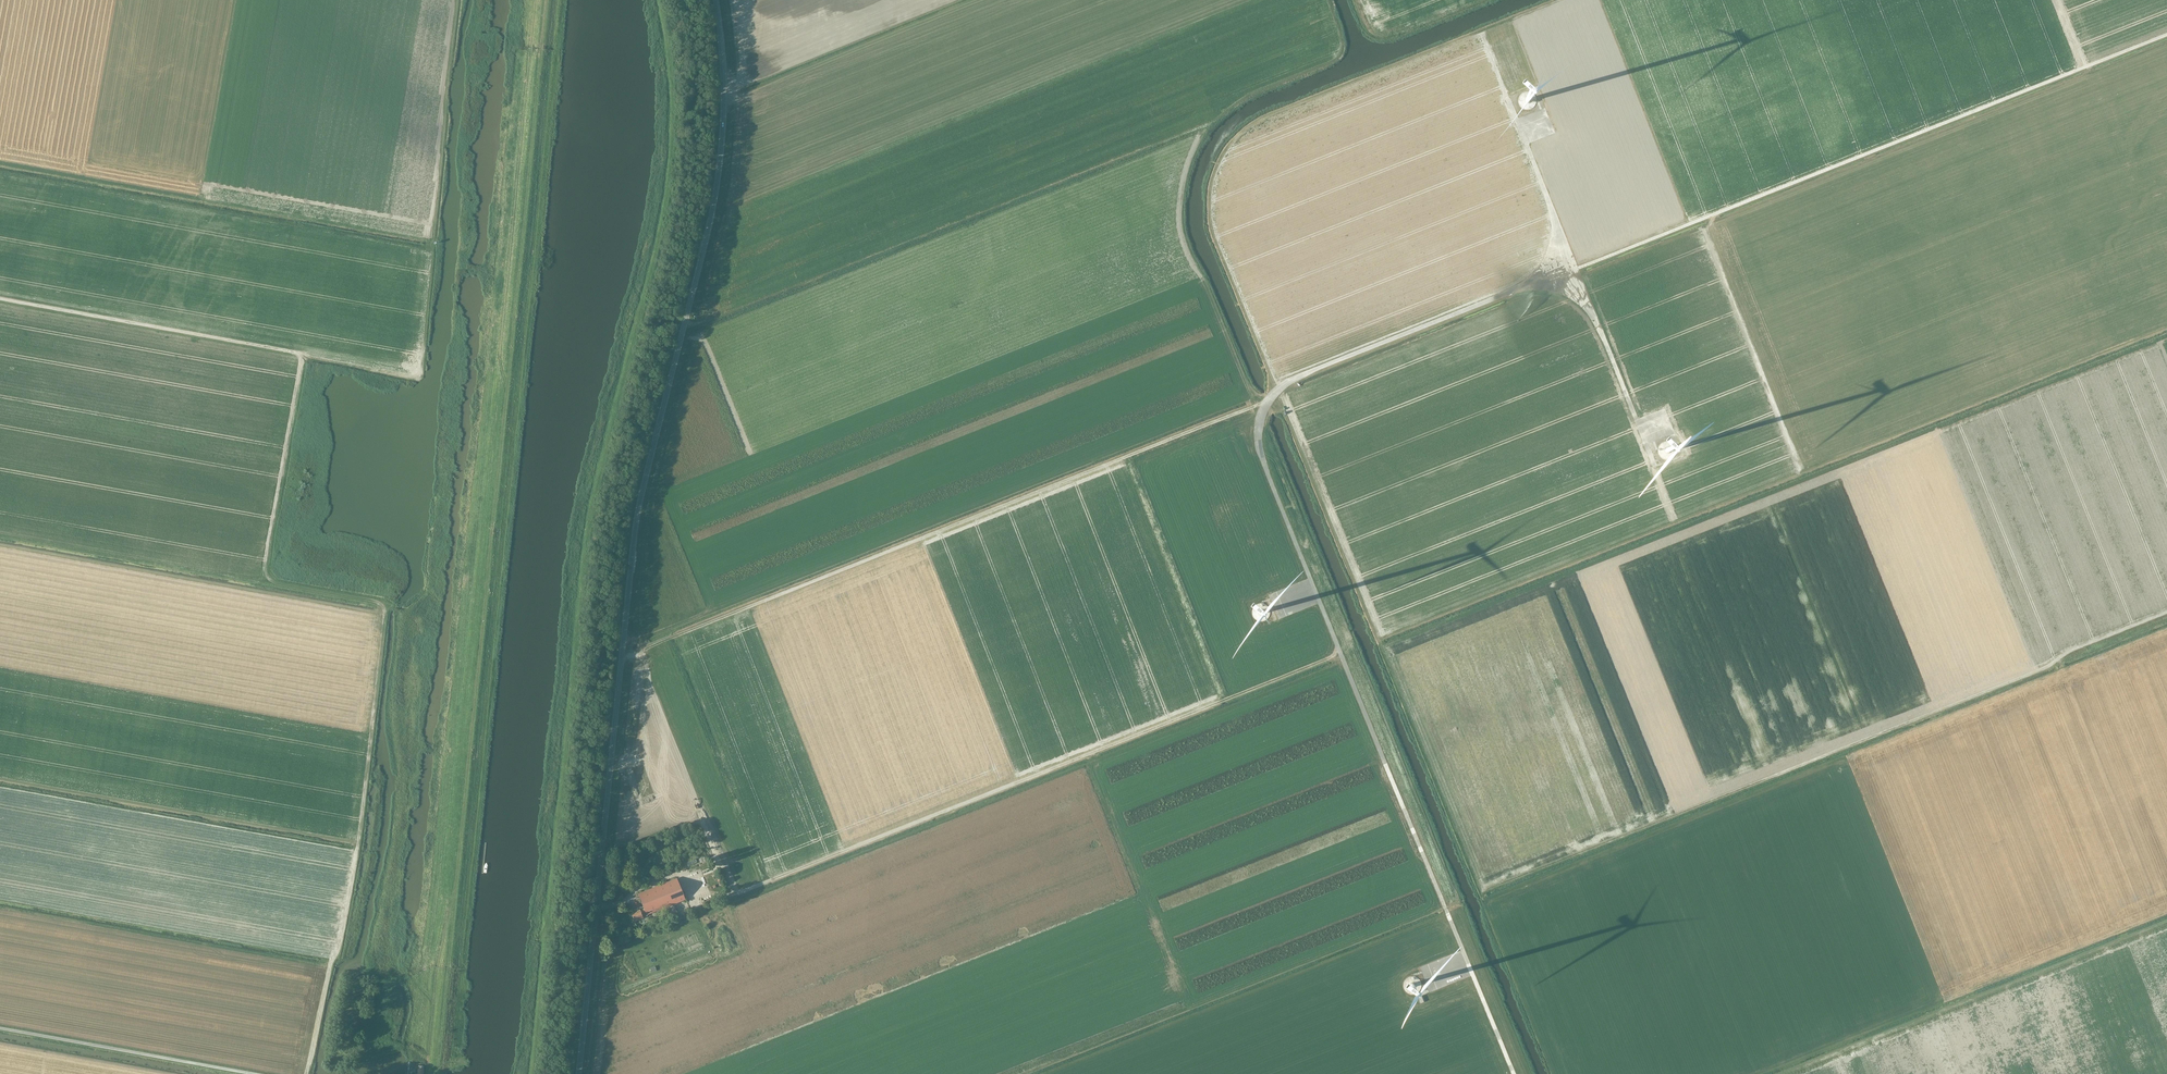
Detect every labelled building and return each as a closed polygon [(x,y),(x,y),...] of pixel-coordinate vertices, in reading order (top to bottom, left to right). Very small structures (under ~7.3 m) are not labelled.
[(646,915),(685,899),(677,879),(638,894),(644,908),(640,909),(640,910),(631,913),(634,921),(647,916),(646,915)]
